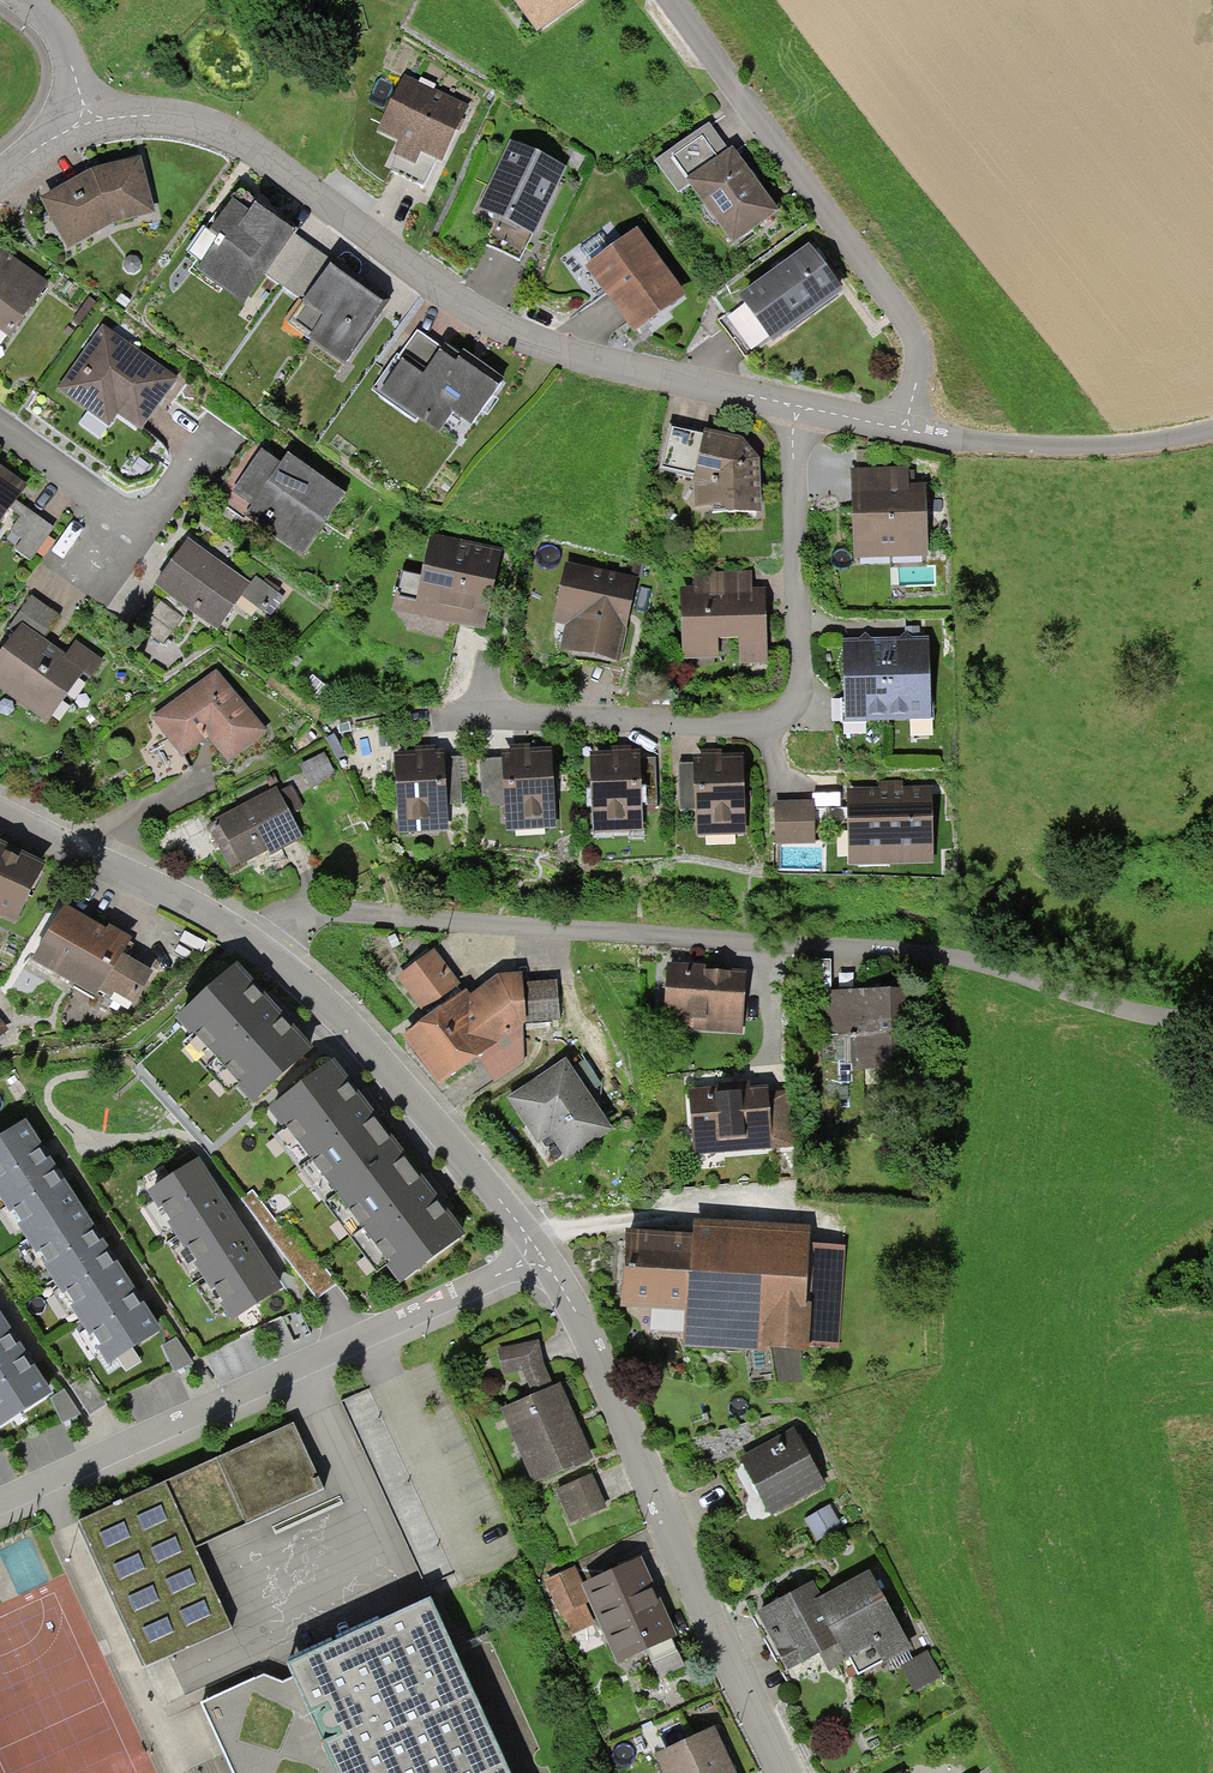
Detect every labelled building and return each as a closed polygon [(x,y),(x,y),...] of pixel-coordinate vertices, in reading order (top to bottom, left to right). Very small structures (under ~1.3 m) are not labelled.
[(564,0),(517,0),(532,22),(564,0)] [(467,101),(404,71),(377,125),(397,135),(392,145),(416,157),(422,145),(441,154),(467,101)] [(676,186),(688,177),(730,237),(775,207),(734,147),(729,150),(708,120),(656,156),(676,186)] [(566,162),(510,135),(479,201),(502,212),(489,238),(522,254),(566,162)] [(110,219),(155,208),(141,157),(93,169),(41,196),(65,241),(110,219)] [(238,294),(290,224),(250,195),(244,203),(231,194),(207,226),(218,234),(196,263),(238,294)] [(636,222),(584,257),(629,324),(681,289),(636,222)] [(341,352),(381,292),(297,235),(270,273),(306,297),(292,319),(341,352)] [(746,350),(839,290),(808,242),(739,289),(745,298),(722,315),(746,350)] [(7,331),(45,278),(0,246),(0,325),(7,331)] [(101,321),(56,383),(107,419),(116,407),(139,424),(175,373),(101,321)] [(467,415),(495,374),(418,321),(377,382),(436,422),(449,403),(467,415)] [(739,427),(668,422),(659,463),(690,470),(694,504),(758,502),(758,450),(739,427)] [(277,455),(260,444),(234,484),(253,497),(246,508),(303,545),(343,484),(284,445),(277,455)] [(0,462),(0,507),(5,500),(18,510),(9,523),(20,531),(13,542),(28,553),(52,520),(15,493),(24,479),(0,462)] [(909,462),(852,463),(852,507),(853,548),(927,546),(925,478),(909,478),(909,462)] [(502,547),(429,530),(420,571),(401,566),(392,605),(483,626),(502,547)] [(185,534),(154,579),(215,621),(246,576),(185,534)] [(636,574),(562,561),(552,618),(566,621),(562,643),(622,654),(636,574)] [(695,585),(681,585),(682,661),(715,661),(715,643),(738,643),(738,669),(765,668),(764,580),(750,581),(750,568),(695,569),(695,585)] [(255,571),(243,588),(264,604),(277,587),(255,571)] [(0,641),(0,680),(42,710),(76,664),(85,671),(99,652),(72,632),(62,645),(43,630),(58,609),(29,588),(5,620),(12,625),(0,641)] [(852,646),(835,646),(837,721),(926,719),(923,644),(918,644),(902,631),(898,637),(893,644),(873,643),(860,632),(856,639),(852,646)] [(213,662),(152,711),(184,751),(208,732),(229,757),(266,727),(213,662)] [(552,746),(502,748),(502,759),(484,759),(485,792),(503,791),(504,826),(555,825),(552,746)] [(443,749),(394,752),(399,831),(448,828),(443,749)] [(640,749),(590,751),(592,828),(642,827),(641,810),(657,809),(656,759),(640,759),(640,749)] [(694,751),(694,760),(681,760),(682,805),(695,805),(696,831),(743,829),(740,750),(694,751)] [(275,783),(217,816),(240,857),(267,842),(271,850),(303,833),(275,783)] [(931,786),(848,789),(851,863),(934,860),(931,786)] [(814,798),(773,798),(773,836),(814,836),(814,798)] [(0,838),(0,920),(15,927),(47,860),(0,838)] [(126,936),(57,900),(31,949),(130,1001),(149,964),(120,949),(126,936)] [(425,1009),(403,1029),(440,1076),(474,1056),(493,1078),(525,1062),(524,1022),(523,982),(523,972),(498,971),(470,991),(436,949),(396,974),(425,1009)] [(748,970),(668,965),(664,1026),(744,1031),(748,970)] [(308,1050),(233,967),(170,1024),(245,1107),(308,1050)] [(555,981),(523,982),(524,1022),(556,1022),(555,981)] [(911,988),(825,992),(823,1102),(838,1121),(867,1111),(869,1069),(914,1066),(911,988)] [(14,1035),(0,1019),(0,1046),(14,1035)] [(567,1054),(506,1093),(536,1139),(551,1129),(567,1154),(612,1125),(567,1054)] [(467,1233),(335,1062),(269,1112),(401,1284),(467,1233)] [(794,1079),(689,1088),(695,1150),(800,1140),(794,1079)] [(19,1125),(0,1137),(0,1203),(105,1363),(154,1331),(135,1302),(108,1261),(92,1237),(56,1181),(38,1154),(19,1125)] [(281,1287),(198,1159),(145,1193),(227,1321),(281,1287)] [(252,1194),(241,1202),(315,1301),(339,1284),(292,1221),(280,1230),(252,1194)] [(689,1238),(623,1236),(620,1309),(681,1311),(680,1346),(803,1351),(804,1321),(834,1322),(837,1245),(808,1244),(809,1231),(689,1227),(689,1238)] [(0,1318),(0,1425),(48,1395),(28,1362),(15,1342),(0,1318)] [(501,1375),(524,1371),(533,1395),(553,1387),(544,1365),(539,1340),(496,1348),(501,1375)] [(533,1395),(503,1407),(533,1480),(593,1456),(563,1383),(553,1387),(533,1395)] [(146,1669),(233,1630),(196,1549),(324,1492),(292,1426),(167,1484),(80,1523),(146,1669)] [(796,1426),(741,1455),(770,1511),(825,1482),(796,1426)] [(592,1474),(557,1490),(572,1523),(607,1507),(592,1474)] [(577,1570),(549,1582),(574,1639),(601,1627),(616,1661),(646,1648),(653,1663),(682,1650),(641,1558),(583,1583),(577,1570)] [(809,1579),(747,1611),(763,1642),(779,1674),(832,1647),(836,1655),(848,1677),(904,1648),(865,1575),(819,1599),(809,1579)] [(429,1600),(381,1622),(382,1624),(286,1667),(292,1680),(283,1684),(264,1677),(202,1705),(233,1772),(508,1772),(429,1600)] [(942,1672),(927,1647),(902,1662),(917,1687),(942,1672)] [(657,1756),(665,1772),(736,1772),(715,1729),(657,1756)]
